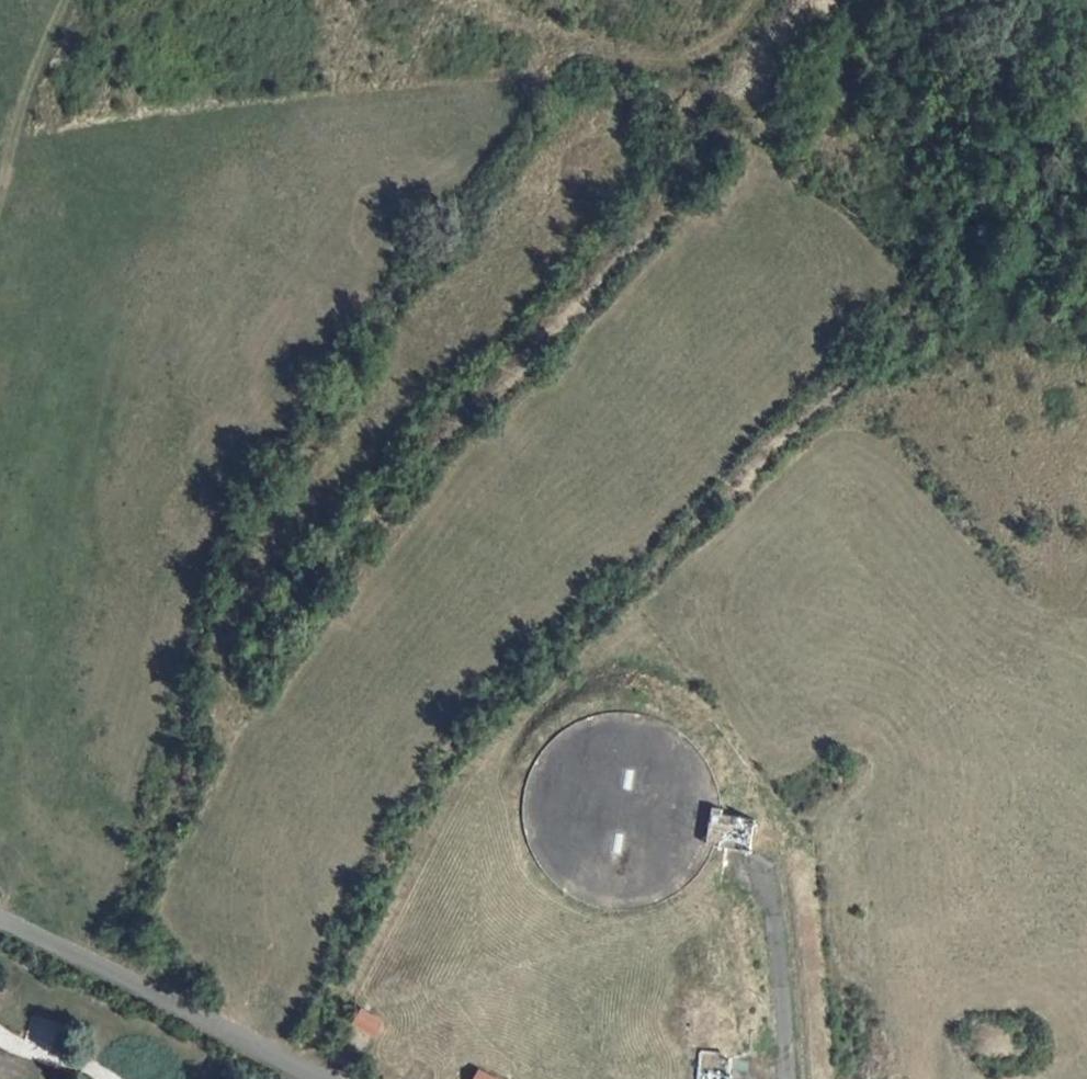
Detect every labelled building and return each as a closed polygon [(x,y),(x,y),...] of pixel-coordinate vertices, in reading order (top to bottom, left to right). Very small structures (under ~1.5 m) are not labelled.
[(359,1008),(353,1021),(374,1032),(381,1019),(359,1008)]
